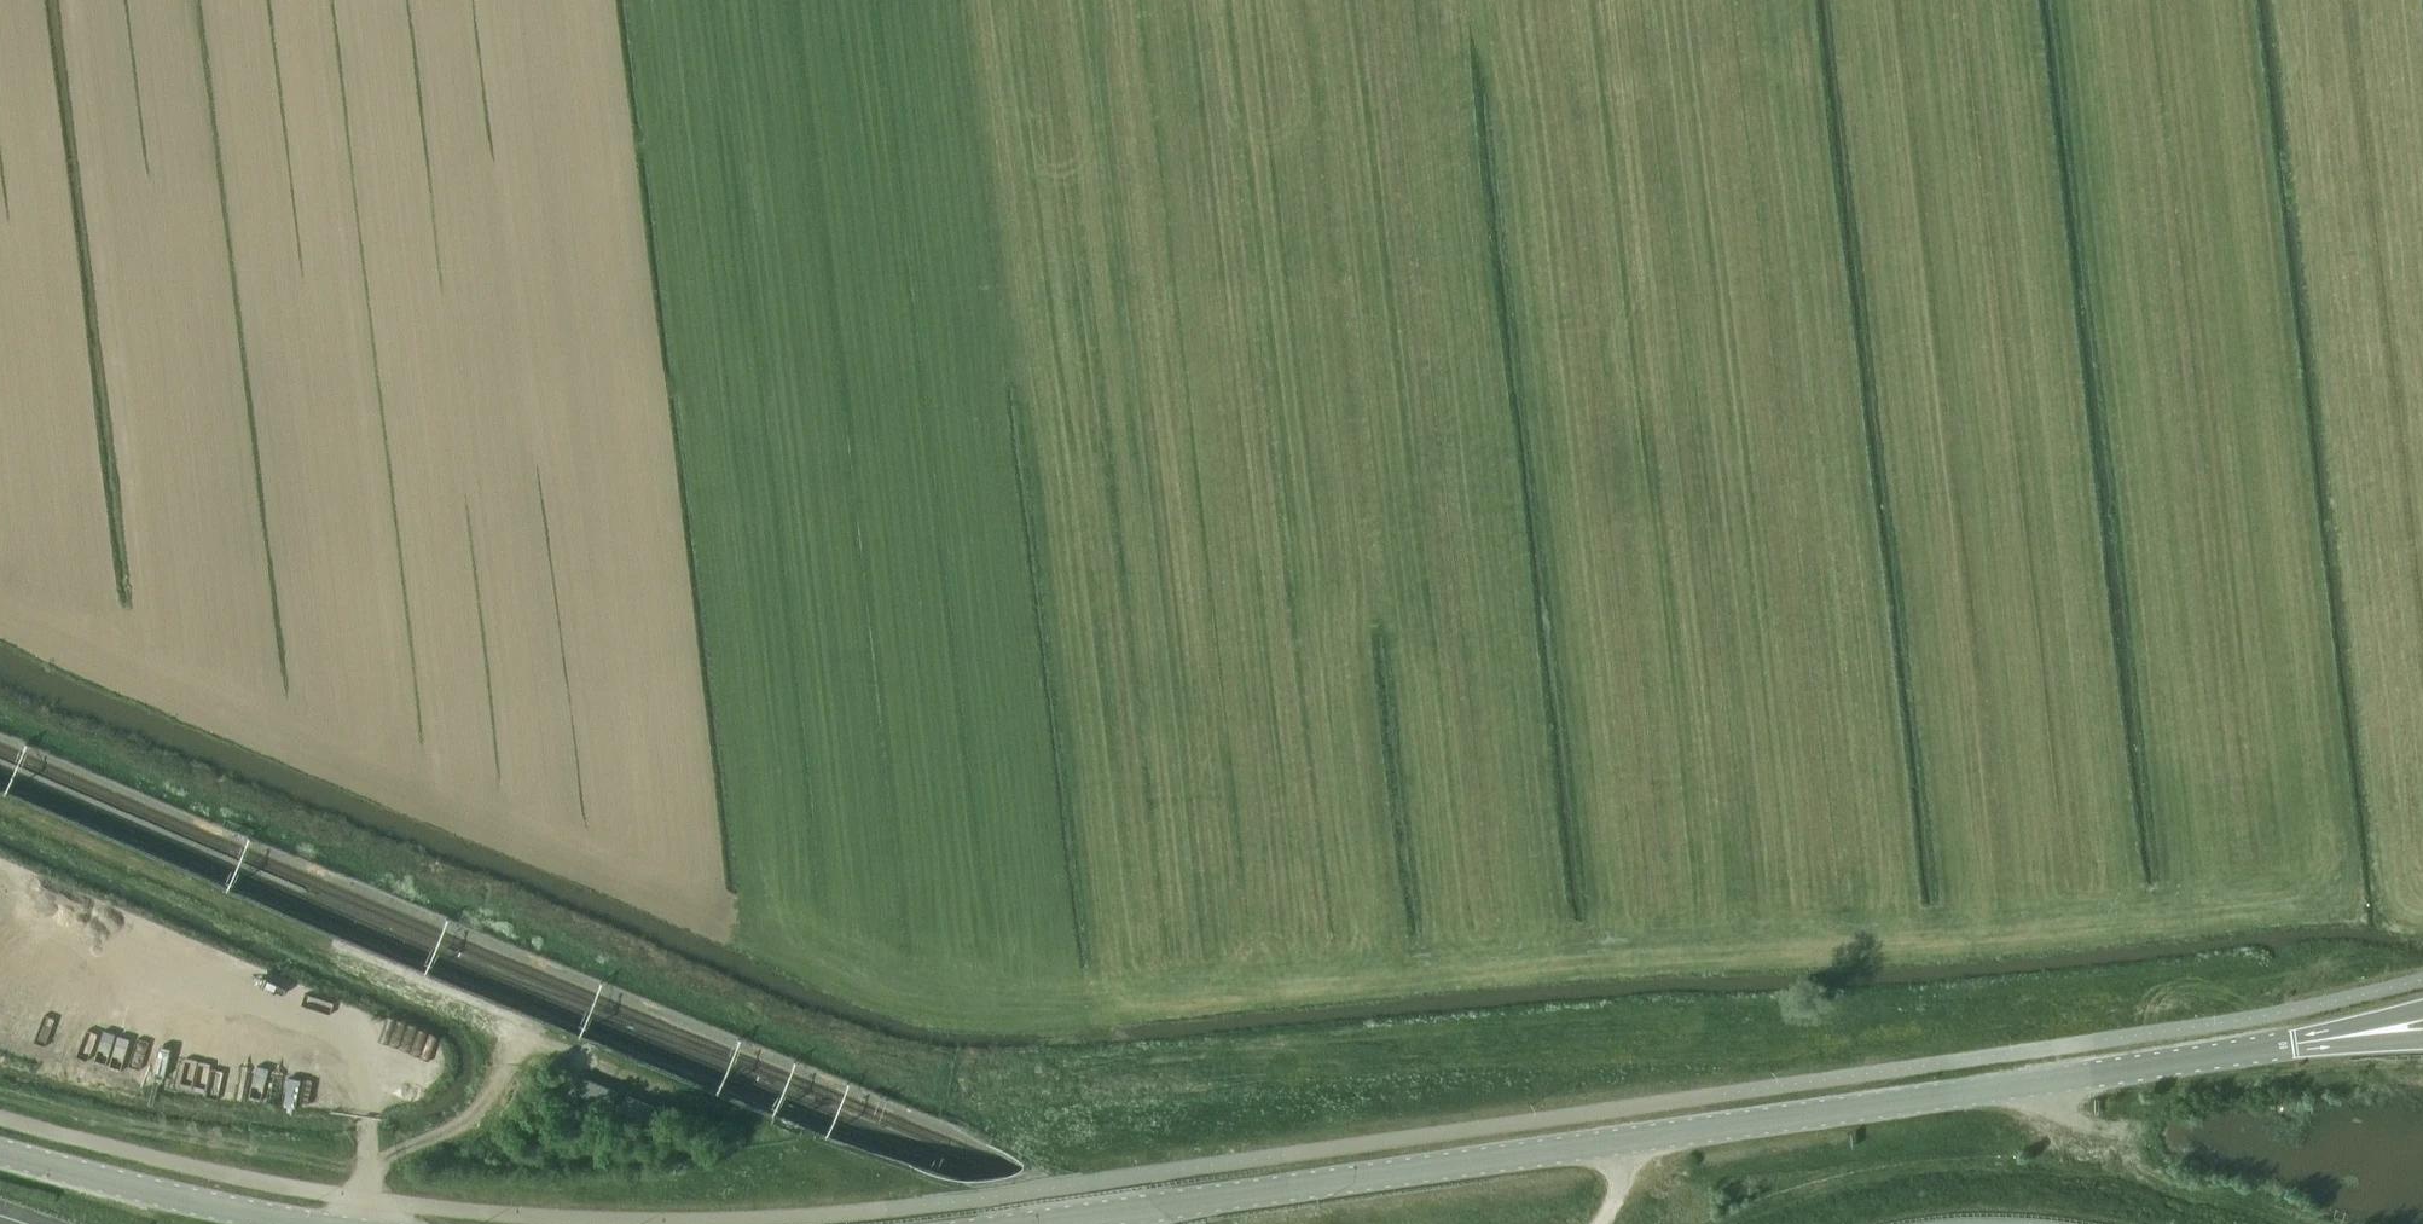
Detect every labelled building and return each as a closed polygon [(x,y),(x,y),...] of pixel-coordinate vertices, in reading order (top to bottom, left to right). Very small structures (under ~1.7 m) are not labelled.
[(611,1108),(619,1092),(582,1077),(576,1094),(611,1108)] [(626,1095),(620,1112),(651,1124),(658,1108),(626,1095)]
